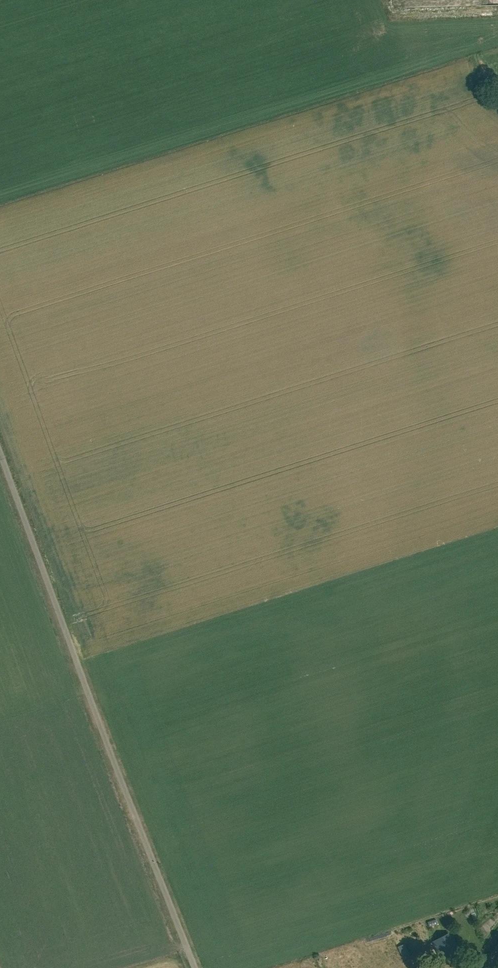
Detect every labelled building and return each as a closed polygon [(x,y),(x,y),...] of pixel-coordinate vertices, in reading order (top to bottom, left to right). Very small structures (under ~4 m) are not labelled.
[(454,954),(445,936),(427,944),(436,963),(454,954)]
